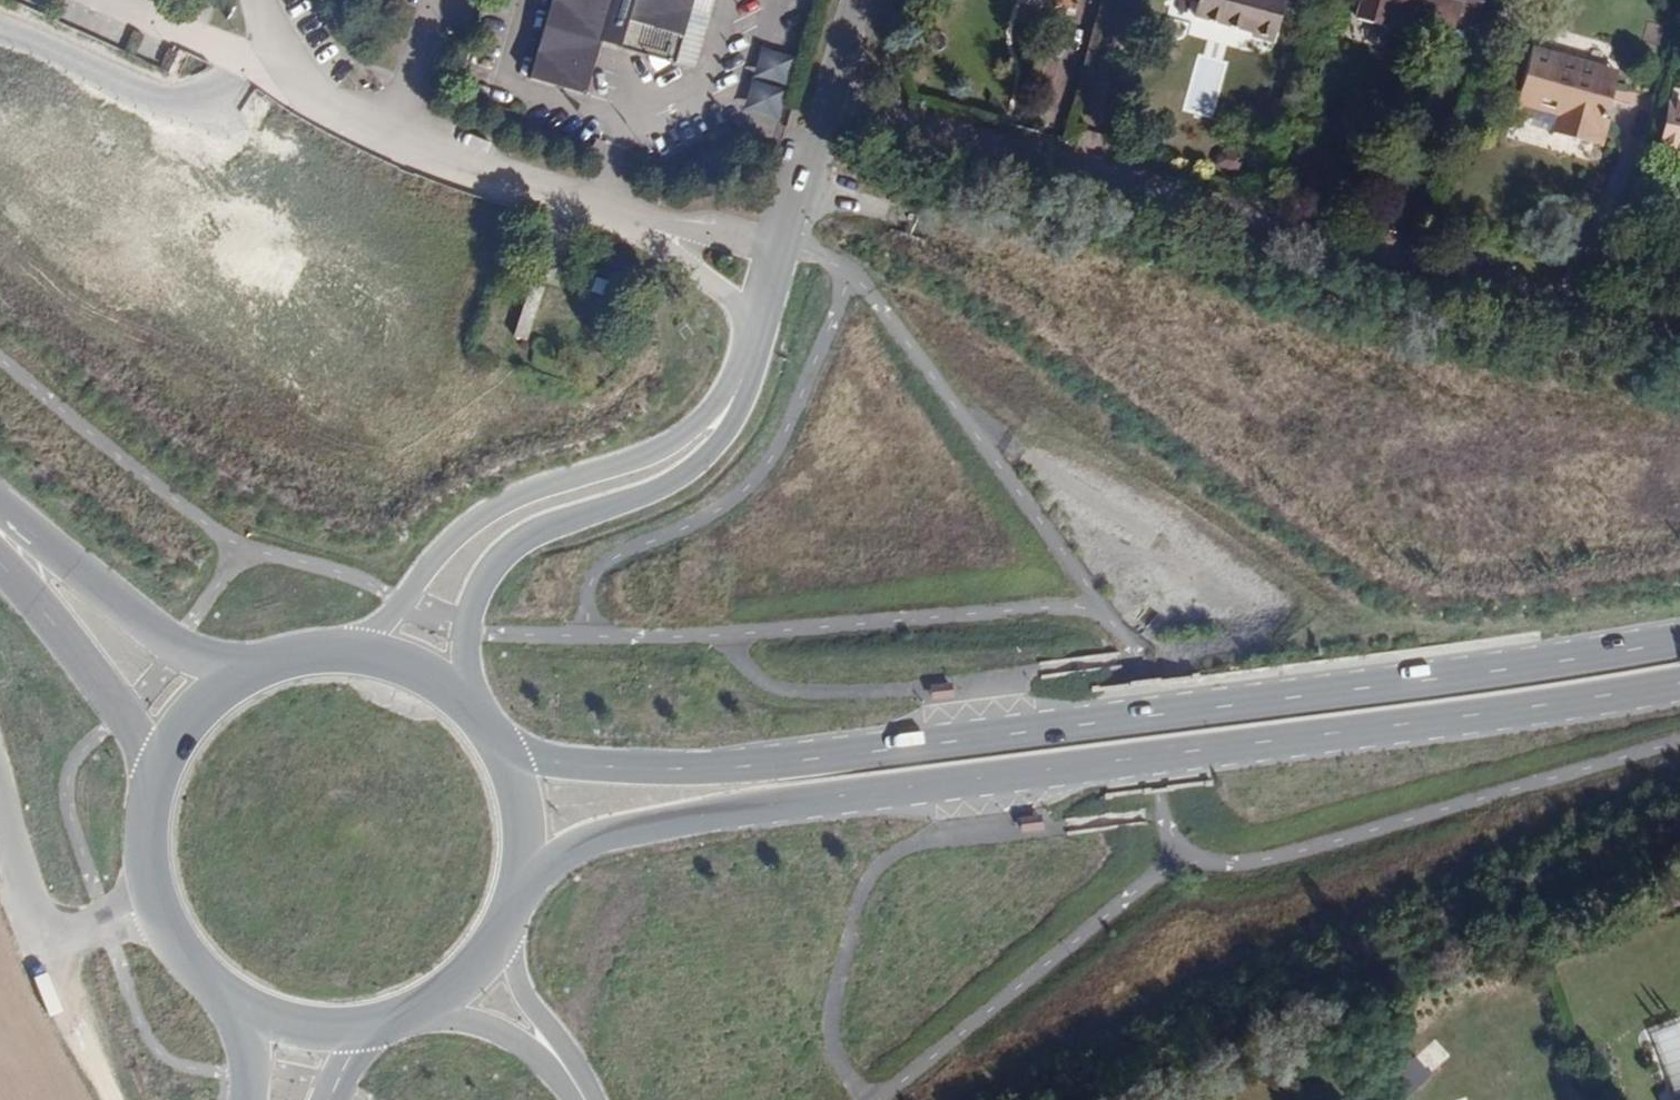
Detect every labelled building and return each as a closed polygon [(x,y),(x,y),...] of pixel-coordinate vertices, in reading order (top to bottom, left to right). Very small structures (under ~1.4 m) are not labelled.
[(690,0),(553,0),(530,81),(587,97),(604,37),(621,41),(650,50),(648,57),(657,73),(693,55),(685,40),(695,7),(688,5),(690,0)] [(1285,0),(1193,0),(1198,1),(1194,16),(1253,32),(1251,37),(1273,43),(1285,0)] [(1482,0),(1362,0),(1358,16),(1388,25),(1392,11),(1453,28),(1455,21),(1475,27),(1482,0)] [(648,57),(650,50),(621,41),(619,49),(648,57)] [(762,46),(746,108),(781,118),(798,56),(762,46)] [(1605,97),(1612,71),(1531,50),(1517,103),(1557,113),(1552,133),(1602,147),(1609,121),(1605,120),(1611,99),(1605,97)] [(1611,99),(1618,72),(1612,71),(1605,97),(1611,99)] [(1672,83),(1659,147),(1679,151),(1679,85),(1672,83)] [(618,302),(623,289),(597,280),(593,294),(618,302)] [(1398,295),(1401,283),(1388,280),(1385,291),(1398,295)] [(533,283),(516,336),(529,340),(546,288),(533,283)]
